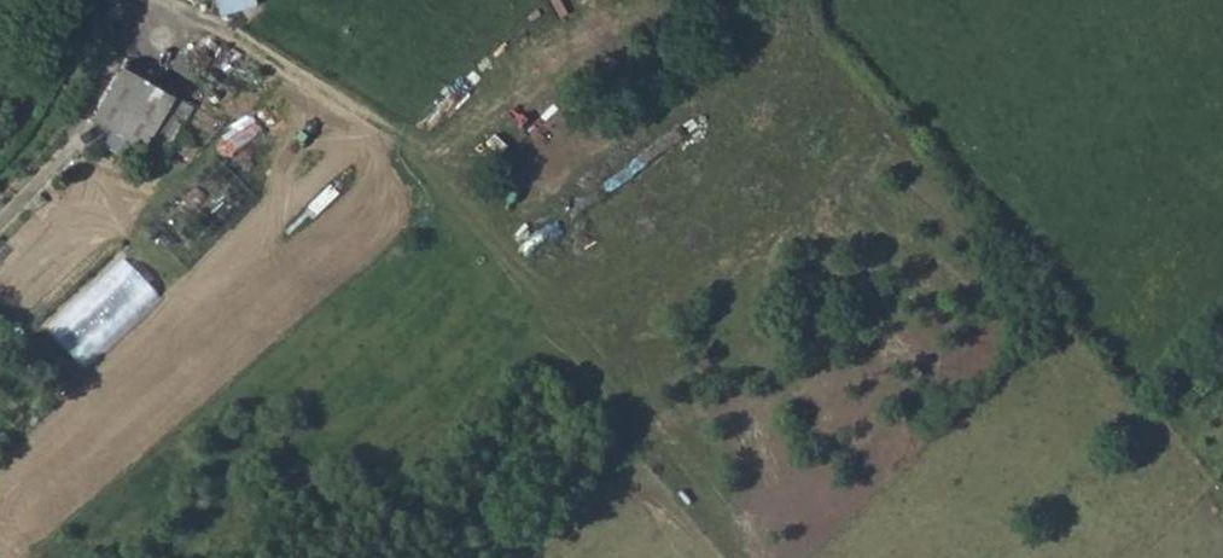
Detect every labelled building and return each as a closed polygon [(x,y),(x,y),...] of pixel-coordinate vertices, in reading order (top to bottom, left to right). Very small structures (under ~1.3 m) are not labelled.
[(223,10),(260,3),(259,0),(221,0),(223,10)] [(175,105),(137,151),(154,165),(183,189),(222,144),(175,105)] [(84,366),(162,295),(129,259),(51,330),(84,366)]
